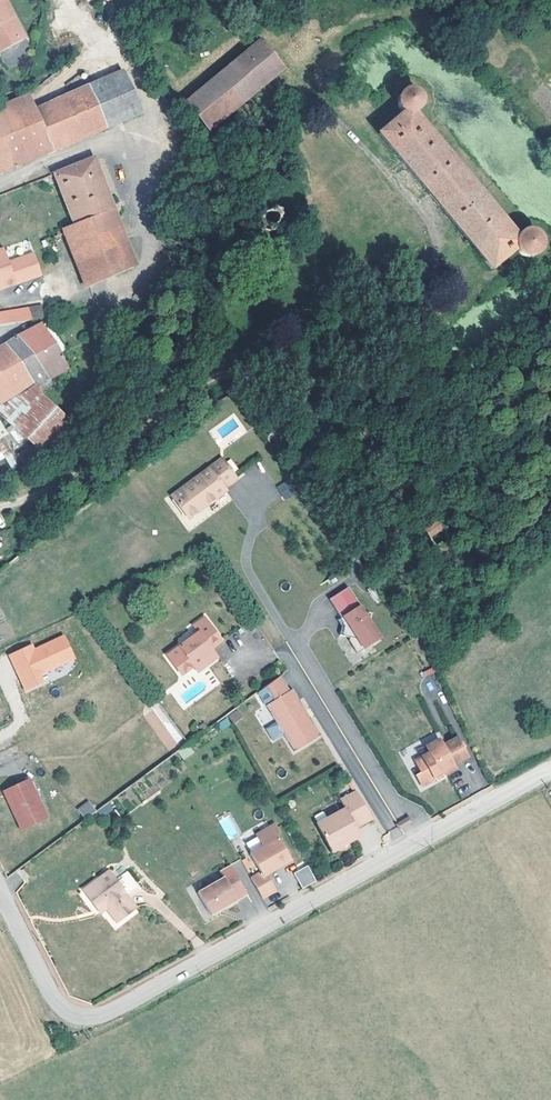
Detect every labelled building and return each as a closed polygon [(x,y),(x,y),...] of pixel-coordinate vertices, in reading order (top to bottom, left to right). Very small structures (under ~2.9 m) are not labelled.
[(18,38),(13,28),(18,25),(5,0),(0,0),(0,47),(18,38)] [(13,28),(18,38),(23,35),(18,25),(13,28)] [(280,66),(257,38),(183,100),(206,128),(280,66)] [(26,92),(0,103),(0,169),(138,110),(120,69),(33,107),(26,92)] [(401,110),(376,130),(489,265),(513,244),(514,245),(518,250),(521,252),(524,253),(527,253),(531,252),(533,250),(536,248),(538,245),(539,242),(539,239),(539,236),(537,233),(535,230),(532,228),(529,227),(526,226),(523,227),(520,228),(517,230),(515,232),(514,233),(411,110),(413,109),(416,107),(418,105),(419,102),(420,99),(420,95),(419,92),(417,89),(414,87),(408,84),(405,84),(402,85),(399,87),(396,89),(395,92),(393,95),(393,98),(394,102),(395,105),(397,108),(400,110),(401,110)] [(61,226),(84,285),(132,262),(91,155),(53,170),(55,178),(72,222),(61,226)] [(55,178),(53,170),(46,173),(49,181),(55,178)] [(278,212),(277,209),(275,207),(269,204),(266,204),(263,205),(260,206),(258,208),(256,211),(255,214),(254,216),(255,220),(256,223),(258,225),(260,227),(263,228),(266,229),(269,229),(272,228),(274,226),(277,224),(278,221),(279,218),(279,215),(278,212)] [(11,277),(13,281),(39,272),(31,250),(6,259),(1,245),(0,246),(0,281),(11,277)] [(1,285),(13,281),(11,277),(0,281),(0,282),(1,285)] [(0,309),(0,321),(40,316),(38,304),(0,309)] [(28,326),(15,333),(48,376),(68,365),(55,343),(40,320),(28,326)] [(48,376),(15,333),(8,337),(2,341),(34,385),(48,376)] [(34,385),(2,341),(0,342),(0,404),(34,385)] [(0,404),(0,416),(44,458),(74,425),(69,420),(34,385),(0,404)] [(309,398),(301,405),(311,419),(320,412),(309,398)] [(75,413),(69,420),(74,425),(80,418),(75,413)] [(272,427),(264,434),(274,447),(283,440),(272,427)] [(221,485),(219,482),(231,473),(217,454),(168,491),(185,514),(221,485)] [(287,479),(276,486),(284,500),(296,493),(287,479)] [(437,520),(449,512),(431,486),(405,503),(441,557),(455,548),(437,520)] [(382,595),(376,587),(369,592),(375,600),(382,595)] [(350,588),(331,600),(340,614),(339,615),(342,619),(341,623),(339,631),(348,633),(357,635),(363,645),(376,636),(367,622),(368,617),(369,610),(363,609),(350,588)] [(180,672),(192,663),(202,655),(199,652),(209,646),(220,638),(202,614),(191,622),(196,629),(165,652),(180,672)] [(367,622),(376,636),(379,634),(368,617),(367,622)] [(363,645),(357,635),(348,633),(348,636),(356,649),(363,645)] [(8,654),(24,692),(48,682),(44,673),(76,660),(65,634),(34,646),(33,643),(8,654)] [(223,660),(232,653),(226,645),(217,652),(223,660)] [(202,655),(192,663),(196,668),(215,653),(209,646),(199,652),(202,655)] [(256,688),(266,704),(289,689),(278,672),(256,688)] [(289,689),(266,704),(275,719),(283,730),(293,747),(319,731),(292,688),(289,689)] [(236,708),(227,715),(233,724),(243,716),(236,708)] [(153,710),(145,715),(153,728),(161,724),(153,710)] [(227,718),(217,722),(220,729),(230,726),(227,718)] [(283,730),(275,719),(265,725),(272,737),(283,730)] [(454,760),(470,753),(460,732),(445,741),(442,735),(428,741),(431,747),(416,755),(422,766),(416,768),(422,781),(456,764),(454,760)] [(181,758),(193,755),(190,746),(179,750),(181,758)] [(45,816),(32,787),(28,780),(27,777),(6,787),(17,812),(13,814),(20,827),(45,816)] [(2,789),(13,814),(17,812),(6,787),(2,789)] [(370,813),(353,787),(338,795),(342,804),(314,819),(329,847),(340,841),(339,839),(346,836),(347,837),(358,831),(353,822),(370,813)] [(88,798),(77,807),(84,816),(95,808),(88,798)] [(102,818),(113,809),(108,802),(97,811),(102,818)] [(399,827),(410,823),(408,817),(397,822),(399,827)] [(259,868),(249,873),(261,894),(275,887),(265,870),(290,856),(276,833),(278,827),(273,820),(254,831),(261,842),(248,849),(259,868)] [(398,828),(387,833),(390,841),(401,835),(398,828)] [(222,874),(196,889),(209,911),(246,890),(229,861),(218,868),(222,874)] [(309,865),(294,872),(302,889),(317,882),(309,865)] [(83,888),(96,904),(102,900),(105,905),(116,918),(134,904),(107,869),(83,888)] [(102,900),(96,904),(100,909),(105,905),(102,900)]
